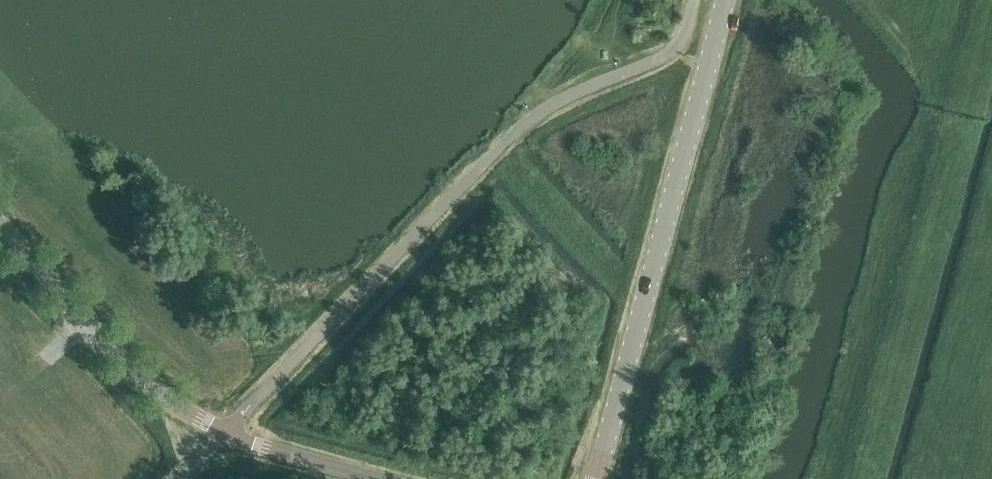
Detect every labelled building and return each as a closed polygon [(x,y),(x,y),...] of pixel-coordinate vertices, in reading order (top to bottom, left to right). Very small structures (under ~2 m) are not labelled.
[(212,402),(216,394),(195,382),(190,390),(212,402)]
